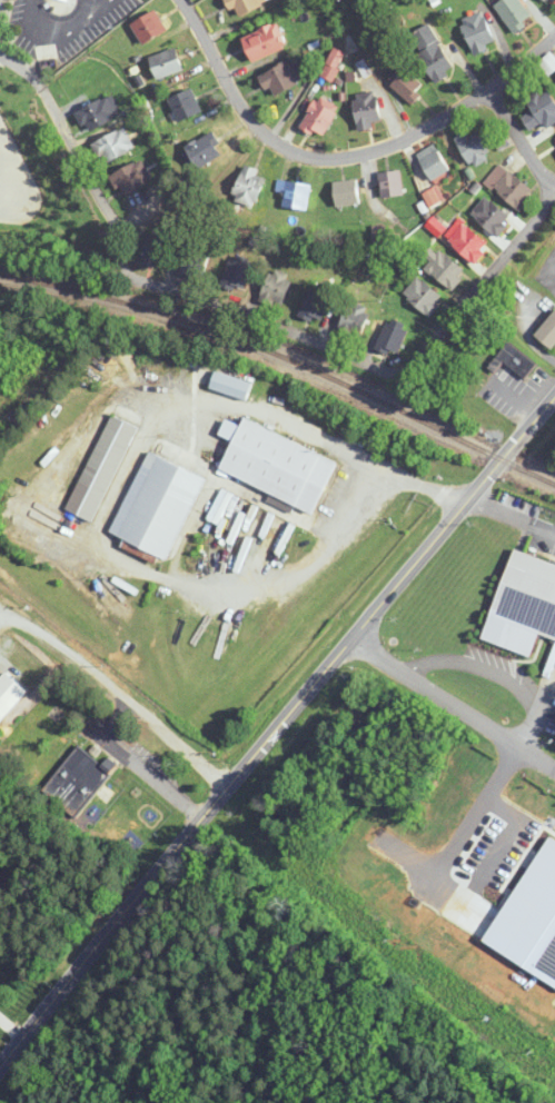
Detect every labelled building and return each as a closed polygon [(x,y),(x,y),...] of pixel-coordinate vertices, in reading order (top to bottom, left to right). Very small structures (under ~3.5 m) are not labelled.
[(267,0),(225,0),(235,19),(268,1),(267,0)] [(495,4),(513,33),(533,20),(520,0),(501,0),(495,4)] [(142,44),(167,31),(156,11),(132,24),(142,44)] [(460,20),(475,54),(497,44),(482,11),(460,20)] [(287,47),(276,23),(242,38),(253,62),(287,47)] [(454,71),(431,24),(411,34),(434,81),(454,71)] [(157,80),(184,70),(175,47),(149,58),(157,80)] [(346,54),(335,48),(321,76),(331,81),(346,54)] [(551,53),(538,62),(548,75),(554,70),(554,58),(551,53)] [(303,81),(292,59),(260,75),(271,98),(303,81)] [(410,104),(426,87),(405,67),(389,84),(410,104)] [(543,122),(548,129),(554,124),(554,100),(546,87),(527,101),(533,110),(522,117),(531,130),(543,122)] [(169,98),(177,122),(202,113),(193,89),(169,98)] [(356,92),(356,129),(373,129),(373,121),(378,121),(378,92),(356,92)] [(78,109),(85,130),(121,118),(114,96),(78,109)] [(334,102),(309,99),(304,131),(330,134),(334,102)] [(93,146),(107,166),(135,145),(122,126),(93,146)] [(477,129),(457,140),(472,166),(492,154),(477,129)] [(197,170),(224,152),(210,133),(184,151),(197,170)] [(417,154),(432,182),(450,172),(435,144),(417,154)] [(111,172),(118,194),(151,183),(144,161),(111,172)] [(521,210),(536,190),(498,164),(484,184),(521,210)] [(231,198),(255,207),(268,175),(244,165),(231,198)] [(381,197),(403,195),(401,170),(379,172),(381,197)] [(333,181),(335,206),(359,204),(357,179),(333,181)] [(276,190),(285,192),(283,207),(307,210),(311,184),(277,180),(276,190)] [(422,193),(430,209),(445,201),(437,185),(422,193)] [(496,237),(512,220),(486,196),(470,213),(496,237)] [(445,227),(434,218),(427,226),(438,236),(445,227)] [(446,236),(471,265),(489,249),(465,220),(446,236)] [(373,226),(373,243),(390,243),(390,226),(373,226)] [(163,267),(172,234),(149,228),(141,262),(163,267)] [(211,246),(191,240),(181,274),(201,280),(211,246)] [(424,256),(430,261),(424,269),(452,291),(467,272),(433,245),(424,256)] [(220,285),(242,293),(253,261),(232,253),(220,285)] [(287,271),(266,271),(266,305),(287,305),(287,271)] [(403,292),(428,318),(444,301),(419,276),(403,292)] [(298,314),(320,324),(332,294),(311,285),(298,314)] [(371,309),(351,300),(338,331),(359,340),(371,309)] [(535,335),(551,349),(554,345),(554,312),(535,335)] [(409,327),(388,319),(375,349),(396,358),(409,327)] [(498,375),(504,367),(525,383),(538,366),(507,343),(488,368),(498,375)] [(252,383),(216,371),(210,388),(246,401),(252,383)] [(66,510),(93,522),(137,427),(110,414),(66,510)] [(338,462),(244,418),(220,470),(314,514),(338,462)] [(206,477),(146,452),(110,536),(169,561),(206,477)] [(532,657),(539,636),(554,642),(554,565),(512,551),(482,641),(532,657)] [(4,671),(0,675),(0,722),(27,692),(4,671)] [(116,763),(108,757),(101,765),(76,746),(43,790),(76,815),(116,763)]
